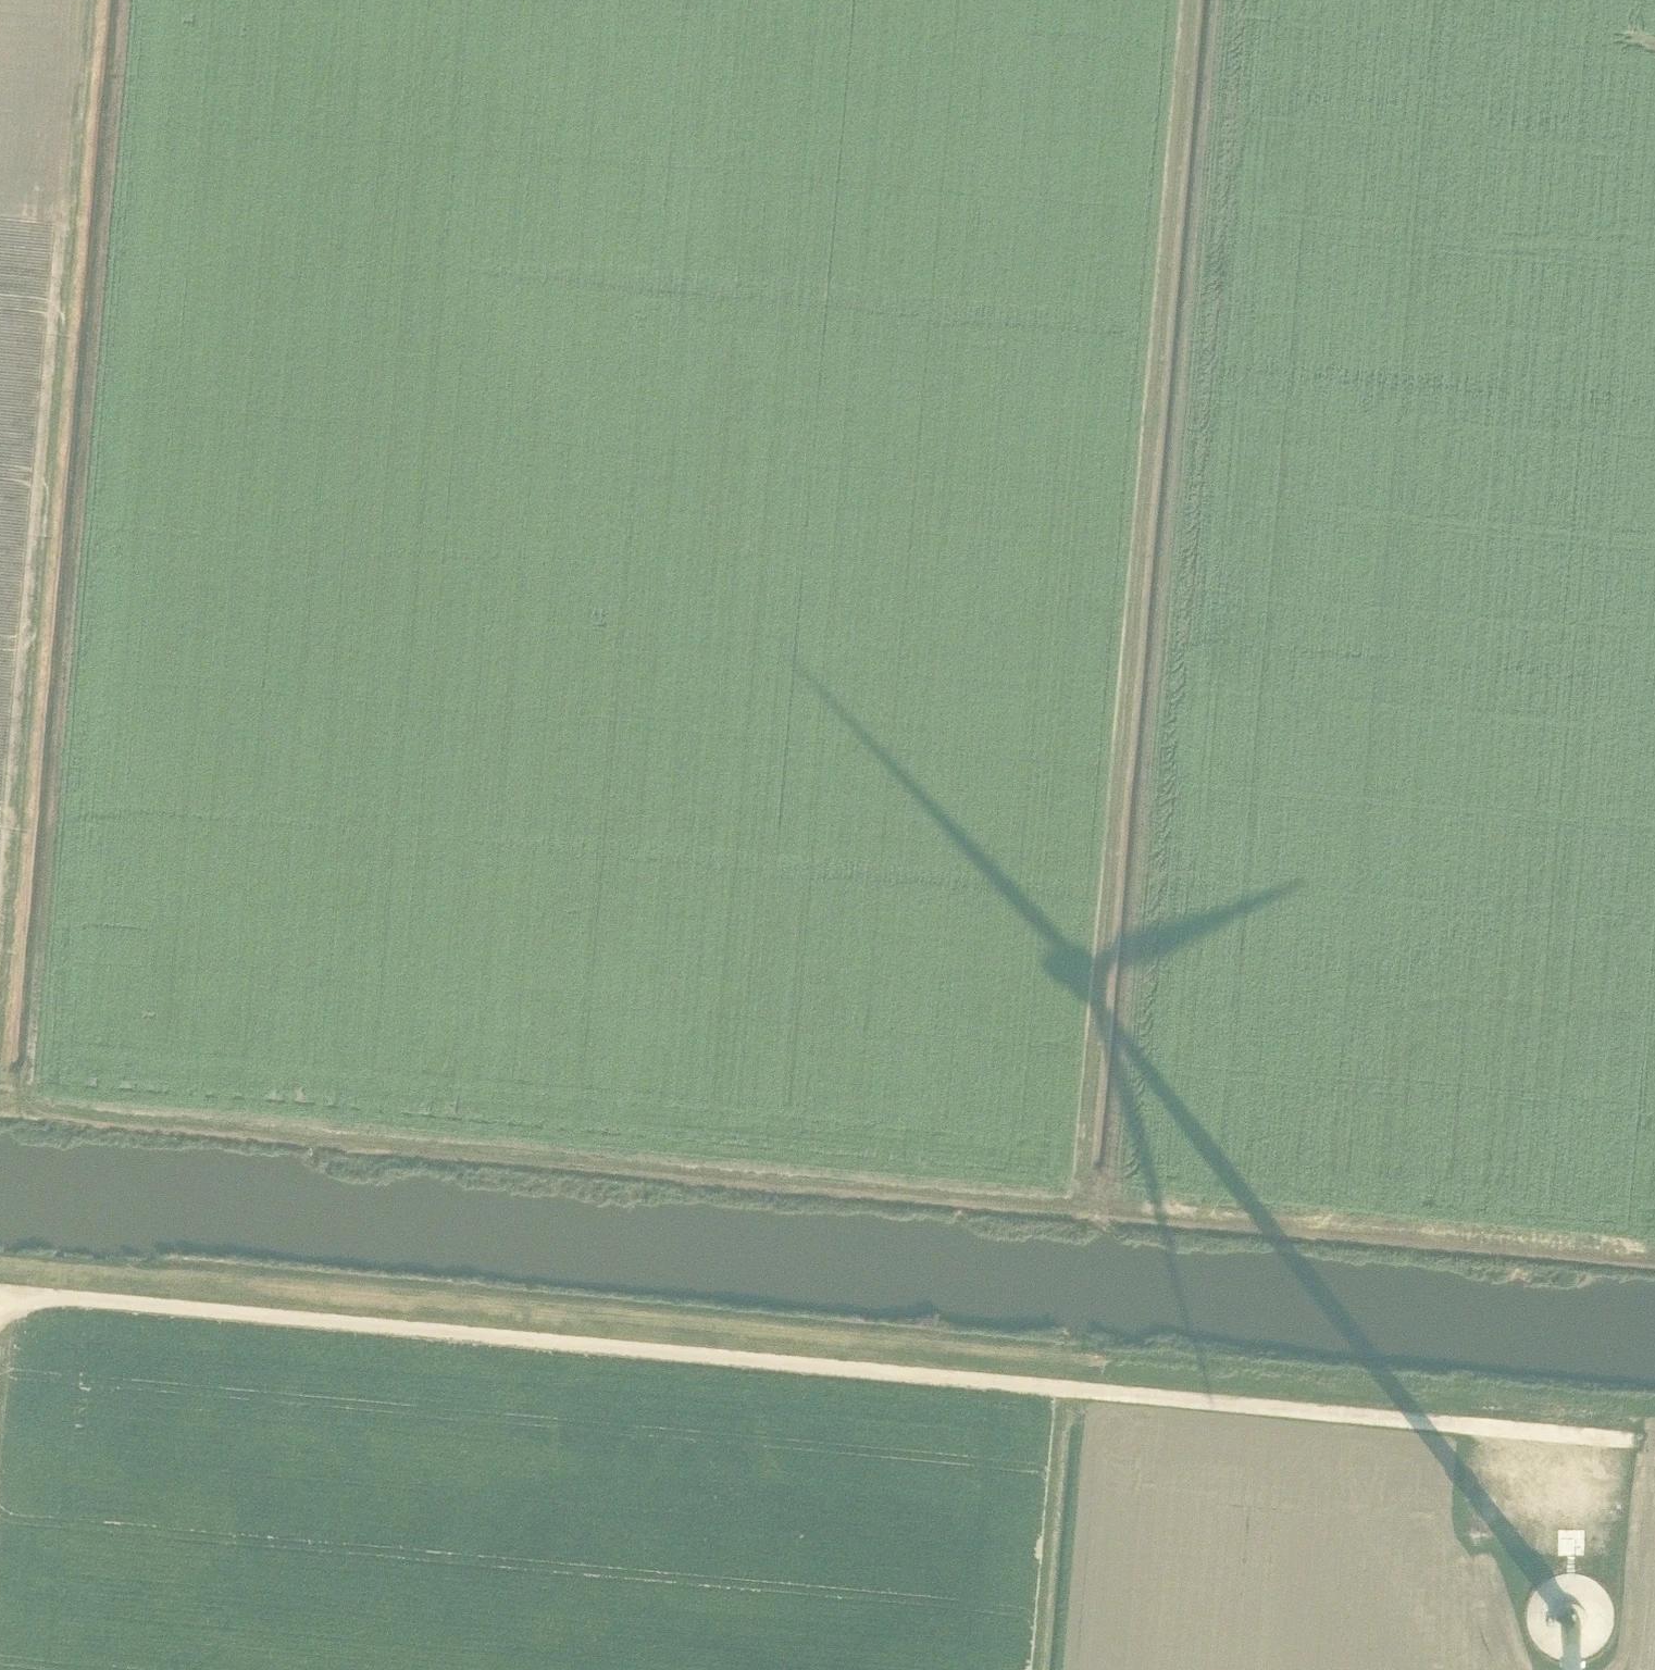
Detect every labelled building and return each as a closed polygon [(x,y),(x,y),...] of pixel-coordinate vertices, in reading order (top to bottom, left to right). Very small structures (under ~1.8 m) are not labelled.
[(1573,1601),(1571,1601),(1570,1601),(1568,1601),(1567,1601),(1566,1602),(1564,1602),(1563,1603),(1562,1604),(1561,1605),(1560,1606),(1559,1607),(1558,1608),(1557,1609),(1556,1610),(1556,1612),(1556,1613),(1555,1614),(1555,1616),(1555,1617),(1555,1619),(1555,1620),(1556,1621),(1556,1623),(1556,1624),(1557,1625),(1558,1626),(1559,1628),(1560,1629),(1561,1630),(1562,1630),(1563,1631),(1564,1632),(1566,1632),(1567,1633),(1568,1633),(1570,1633),(1571,1633),(1573,1633),(1574,1633),(1575,1633),(1577,1632),(1578,1632),(1579,1631),(1581,1630),(1582,1630),(1583,1629),(1584,1628),(1585,1626),(1585,1625),(1586,1624),(1587,1623),(1587,1621),(1587,1620),(1587,1619),(1588,1617),(1587,1616),(1587,1614),(1587,1613),(1587,1612),(1586,1610),(1585,1609),(1585,1608),(1584,1607),(1583,1606),(1582,1605),(1581,1604),(1579,1603),(1578,1602),(1577,1602),(1575,1601),(1574,1601),(1573,1601)]
